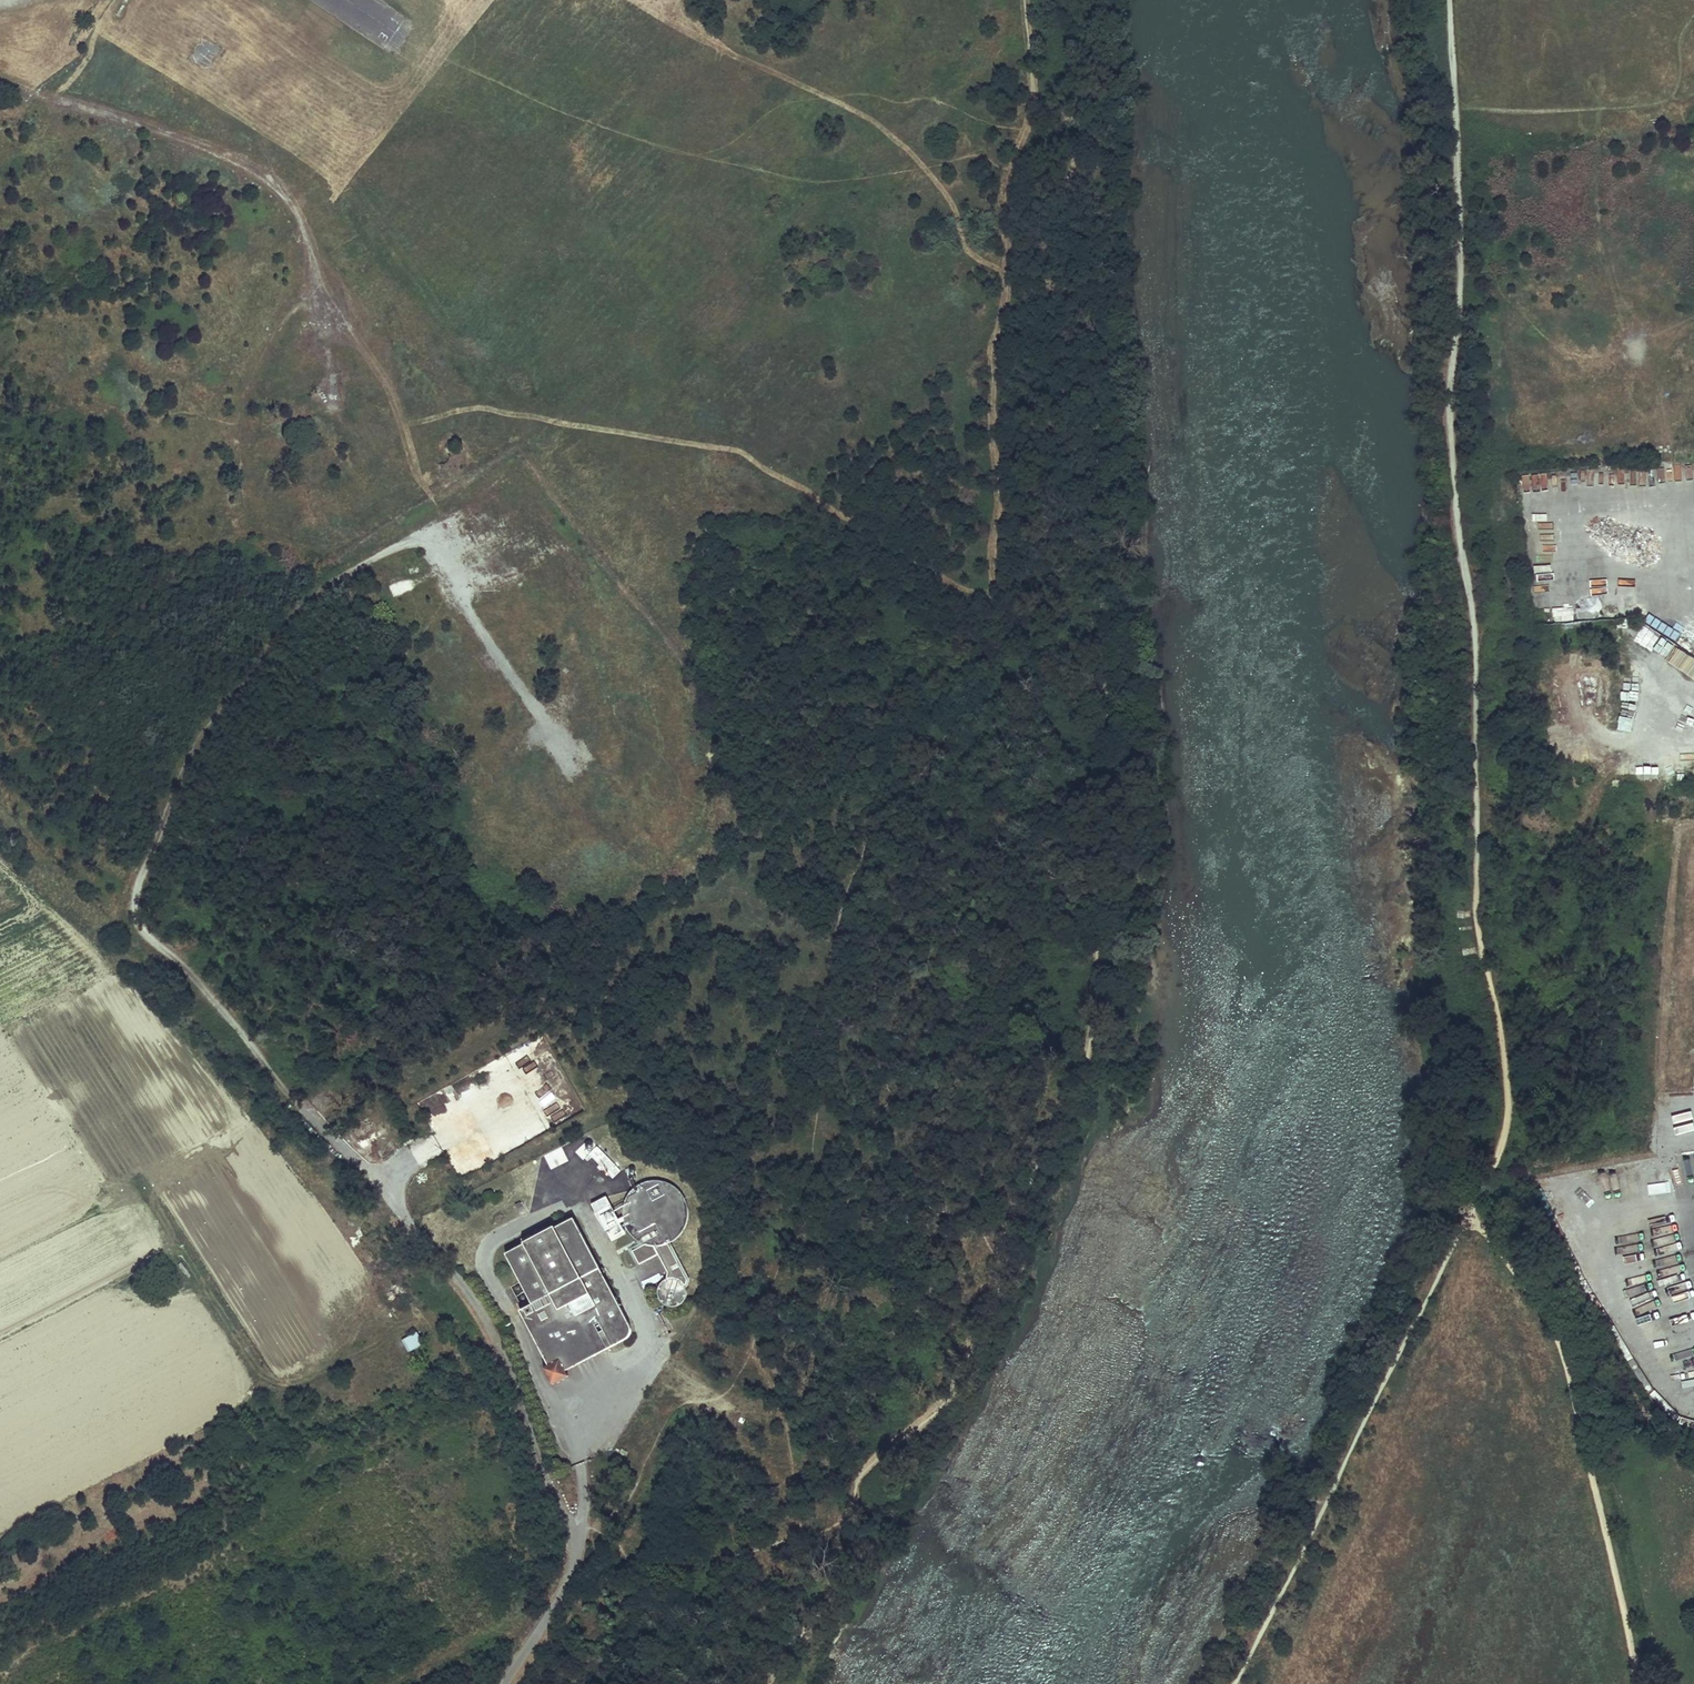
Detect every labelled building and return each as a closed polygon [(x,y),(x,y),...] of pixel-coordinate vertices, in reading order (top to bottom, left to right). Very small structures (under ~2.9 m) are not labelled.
[(396,597),(414,588),(408,577),(390,586),(396,597)] [(1095,629),(1092,624),(1085,628),(1088,634),(1095,629)] [(1669,664),(1677,654),(1668,648),(1660,658),(1669,664)] [(314,1115),(308,1119),(312,1123),(318,1119),(314,1115)] [(665,1245),(670,1243),(671,1243),(675,1241),(678,1239),(681,1236),(684,1233),(686,1229),(688,1225),(689,1222),(690,1218),(690,1214),(690,1209),(689,1205),(688,1201),(687,1198),(684,1194),(682,1191),(679,1188),(675,1186),(672,1184),(668,1182),(664,1181),(660,1180),(656,1180),(652,1181),(648,1182),(644,1183),(640,1185),(637,1188),(634,1191),(631,1194),(629,1197),(627,1201),(626,1205),(625,1209),(625,1213),(625,1217),(626,1221),(627,1225),(629,1229),(631,1232),(634,1235),(637,1238),(640,1241),(643,1243),(646,1244),(655,1246),(665,1245)] [(576,1213),(504,1246),(529,1301),(520,1305),(524,1314),(554,1301),(556,1306),(568,1300),(575,1316),(578,1314),(594,1350),(630,1334),(576,1213)] [(655,1246),(646,1244),(634,1251),(641,1263),(660,1253),(670,1272),(669,1280),(671,1279),(677,1280),(683,1283),(686,1287),(688,1276),(670,1243),(665,1245),(655,1246)] [(686,1289),(686,1287),(683,1283),(677,1280),(671,1279),(669,1280),(667,1281),(664,1283),(662,1285),(660,1289),(660,1292),(660,1295),(661,1299),(663,1302),(665,1304),(668,1306),(672,1307),(675,1307),(678,1306),(681,1304),(684,1302),(686,1299),(687,1296),(687,1292),(686,1289)] [(665,1311),(663,1308),(657,1310),(658,1315),(661,1314),(665,1325),(671,1333),(674,1331),(670,1323),(664,1312),(665,1311)] [(417,1331),(402,1337),(407,1350),(423,1344),(417,1331)] [(570,1375),(568,1369),(574,1366),(569,1355),(565,1357),(566,1361),(559,1365),(555,1358),(558,1356),(556,1353),(547,1357),(550,1363),(545,1366),(554,1383),(570,1375)]
